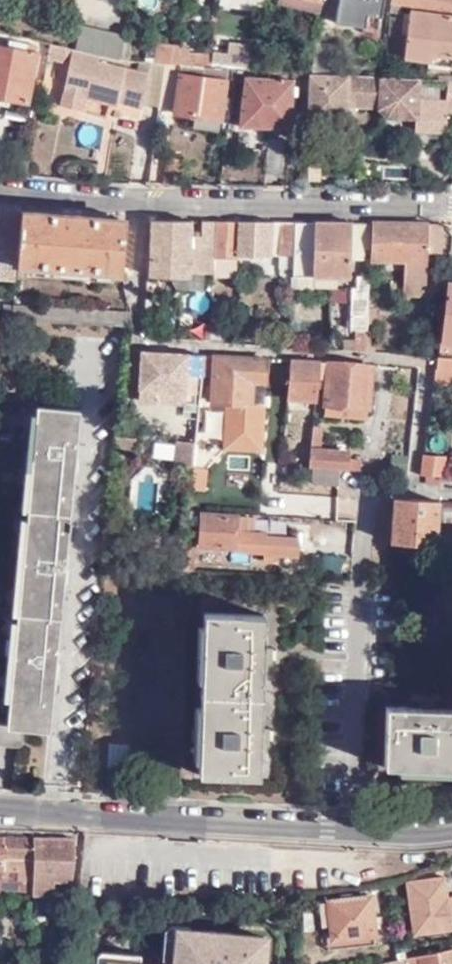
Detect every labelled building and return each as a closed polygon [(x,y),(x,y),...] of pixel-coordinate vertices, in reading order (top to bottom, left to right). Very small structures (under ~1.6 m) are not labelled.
[(318,11),(315,0),(270,0),(270,1),(318,11)] [(382,0),(337,0),(333,23),(351,26),(352,21),(378,25),(382,0)] [(390,10),(400,13),(401,3),(410,5),(403,56),(426,59),(425,68),(446,71),(447,65),(451,65),(451,58),(451,16),(451,15),(451,9),(451,0),(392,0),(390,10)] [(119,49),(122,34),(79,22),(72,46),(98,54),(117,60),(119,49)] [(169,63),(174,37),(159,37),(153,62),(164,62),(169,63)] [(182,63),(204,65),(206,55),(206,53),(189,52),(189,38),(174,37),(169,63),(182,63)] [(142,103),(149,61),(138,60),(136,69),(97,59),(98,54),(72,46),(51,41),(48,57),(63,62),(66,53),(70,54),(57,104),(85,111),(89,96),(114,103),(116,96),(142,104),(142,103)] [(31,50),(0,44),(0,101),(4,102),(6,94),(24,97),(31,50)] [(233,57),(206,55),(204,65),(236,66),(241,67),(249,67),(252,48),(235,46),(233,57)] [(128,50),(119,49),(117,60),(128,60),(128,50)] [(149,61),(142,103),(159,105),(164,62),(153,62),(149,61)] [(182,63),(169,63),(167,73),(180,74),(180,73),(182,63)] [(307,71),(306,117),(344,118),(345,103),(375,105),(385,118),(416,120),(416,106),(444,109),(444,113),(451,114),(451,80),(440,79),(434,77),(382,75),(327,72),(310,71),(307,71)] [(177,91),(174,110),(186,113),(185,119),(218,123),(224,78),(180,73),(180,74),(177,91)] [(241,128),(288,129),(289,81),(244,79),(241,128)] [(164,90),(161,109),(174,110),(177,91),(164,90)] [(281,175),(281,140),(267,141),(267,175),(281,175)] [(20,217),(20,211),(20,208),(0,206),(0,277),(14,278),(15,265),(17,265),(20,217)] [(54,213),(36,212),(36,217),(20,217),(17,265),(121,273),(126,224),(111,223),(112,218),(54,213)] [(190,219),(151,219),(150,254),(147,255),(146,275),(186,276),(186,272),(212,272),(215,220),(200,220),(201,235),(190,235),(190,219)] [(215,220),(212,272),(233,273),(233,260),(238,260),(238,255),(269,255),(270,221),(215,220)] [(270,221),(269,255),(278,255),(279,221),(270,221)] [(279,221),(278,255),(278,270),(282,274),(291,274),(290,274),(293,222),(279,221)] [(293,222),(290,274),(349,275),(349,258),(351,223),(336,223),(293,222)] [(349,258),(369,258),(370,223),(351,223),(349,258)] [(370,223),(369,258),(402,259),(402,298),(424,298),(425,253),(439,253),(439,223),(370,223)] [(356,328),(354,351),(365,351),(366,315),(368,277),(358,277),(358,289),(352,289),(351,327),(356,328)] [(446,282),(442,343),(451,343),(451,282),(446,282)] [(366,315),(365,351),(373,352),(374,315),(366,315)] [(226,325),(209,325),(209,341),(218,342),(224,342),(226,325)] [(274,330),(274,346),(287,346),(288,331),(274,330)] [(200,354),(141,351),(139,399),(144,400),(144,407),(181,409),(182,402),(186,402),(187,373),(199,374),(200,354)] [(265,358),(214,355),(212,400),(250,403),(251,381),(264,381),(265,358)] [(435,358),(432,386),(451,388),(451,369),(450,369),(451,359),(435,358)] [(291,360),(288,399),(314,402),(315,385),(318,361),(291,360)] [(324,362),(318,361),(315,385),(326,386),(324,405),(366,409),(370,367),(324,362)] [(251,381),(250,403),(263,403),(264,381),(251,381)] [(40,407),(12,715),(0,715),(0,744),(26,745),(28,720),(53,721),(62,618),(67,618),(67,610),(63,610),(71,531),(74,531),(75,521),(71,521),(80,409),(40,407)] [(338,470),(359,471),(359,462),(346,460),(346,453),(319,451),(320,427),(312,426),(308,461),(307,467),(311,468),(338,470)] [(118,436),(115,465),(133,467),(136,437),(118,436)] [(192,466),(193,454),(194,442),(175,440),(172,464),(192,466)] [(198,442),(197,452),(197,453),(197,455),(217,457),(218,444),(198,442)] [(443,456),(423,453),(420,477),(426,477),(438,478),(441,477),(443,456)] [(196,467),(196,477),(195,490),(194,492),(203,493),(206,467),(196,467)] [(337,486),(338,470),(311,468),(310,485),(337,486)] [(438,478),(426,477),(425,489),(438,488),(438,478)] [(181,479),(180,491),(189,491),(191,480),(181,479)] [(394,503),(392,548),(436,549),(436,541),(451,541),(451,504),(394,503)] [(243,515),(199,514),(198,545),(232,547),(232,550),(261,552),(261,554),(295,557),(295,537),(261,535),(261,531),(243,530),(243,515)] [(323,556),(323,571),(340,572),(340,557),(323,556)] [(205,614),(199,777),(260,780),(265,616),(205,614)] [(385,709),(384,770),(451,772),(451,711),(385,709)] [(108,741),(106,765),(127,767),(129,743),(108,741)] [(20,866),(19,877),(35,878),(40,836),(40,835),(0,833),(0,865),(20,866)] [(40,836),(35,878),(33,887),(33,892),(52,895),(55,879),(72,881),(75,858),(75,837),(40,836)] [(33,887),(35,878),(19,877),(20,866),(0,865),(0,884),(33,887)] [(444,897),(442,877),(405,881),(410,933),(451,928),(451,896),(444,897)] [(352,899),(351,894),(341,894),(341,900),(329,901),(331,933),(326,933),(327,940),(372,935),(368,897),(352,899)] [(267,938),(232,935),(232,931),(200,929),(201,932),(174,930),(172,963),(265,963),(267,938)] [(405,957),(406,963),(451,963),(451,946),(405,957)] [(402,951),(394,952),(395,959),(403,957),(402,951)]
